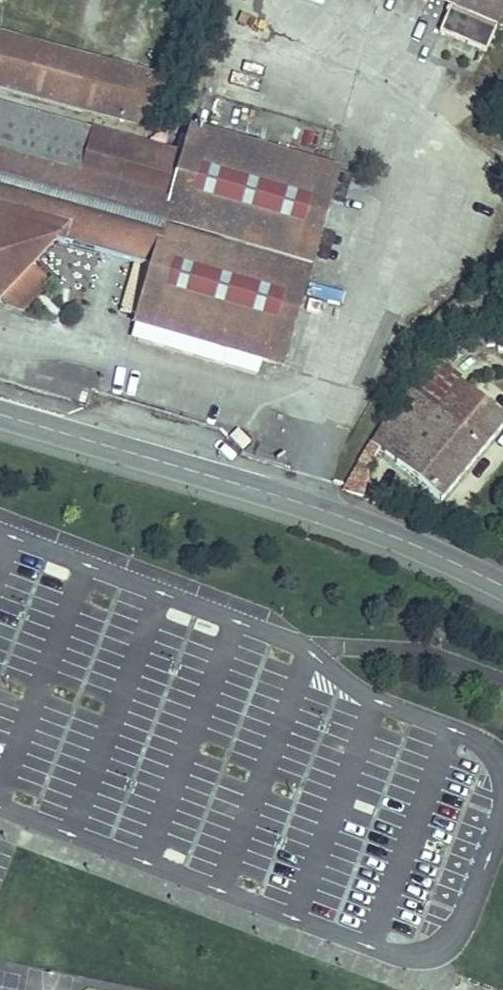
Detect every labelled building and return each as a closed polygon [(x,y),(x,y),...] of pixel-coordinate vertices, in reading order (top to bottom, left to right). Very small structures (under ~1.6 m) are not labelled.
[(449,8),(439,32),(459,40),(461,36),(469,40),(467,44),(487,51),(502,12),(502,0),(430,0),(449,8)] [(137,128),(171,84),(0,36),(0,90),(137,128)] [(4,297),(21,313),(50,282),(33,266),(56,242),(152,268),(135,325),(142,327),(137,341),(254,375),(258,361),(282,367),(313,260),(321,232),(329,203),(338,173),(191,131),(183,159),(169,155),(148,149),(0,107),(0,301),(4,297)] [(148,149),(169,155),(172,144),(151,138),(148,149)] [(338,173),(329,203),(344,207),(352,177),(338,173)] [(321,232),(313,260),(327,264),(336,236),(321,232)] [(4,297),(0,301),(0,302),(8,309),(21,313),(4,297)] [(440,500),(502,424),(502,419),(430,358),(407,386),(371,444),(378,449),(440,500)] [(230,437),(242,450),(250,442),(238,429),(230,437)] [(358,463),(367,468),(378,449),(371,444),(369,443),(358,463)] [(342,490),(362,498),(369,469),(367,468),(358,463),(342,490)]
